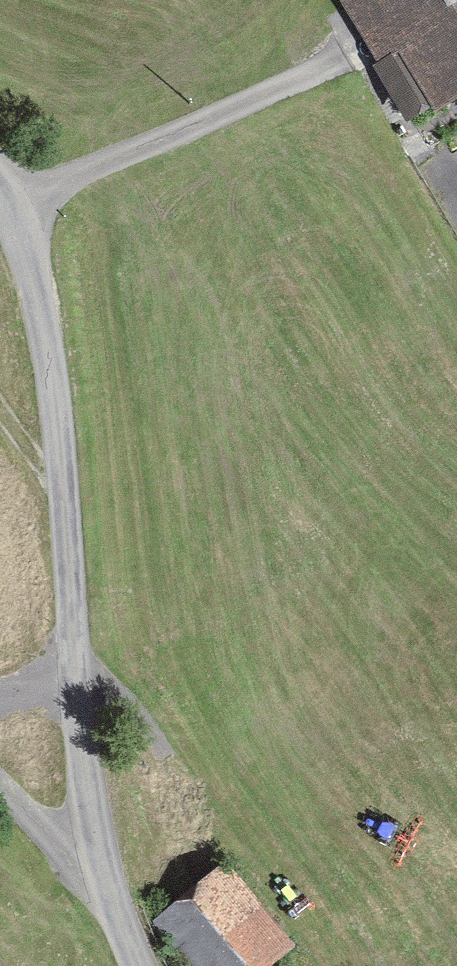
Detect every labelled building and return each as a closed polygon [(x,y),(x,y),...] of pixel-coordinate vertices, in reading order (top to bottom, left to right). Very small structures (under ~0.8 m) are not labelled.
[(358,11),(418,119),(456,98),(456,0),(378,0),(358,11)] [(152,924),(189,965),(271,965),(297,943),(226,860),(152,924)]
